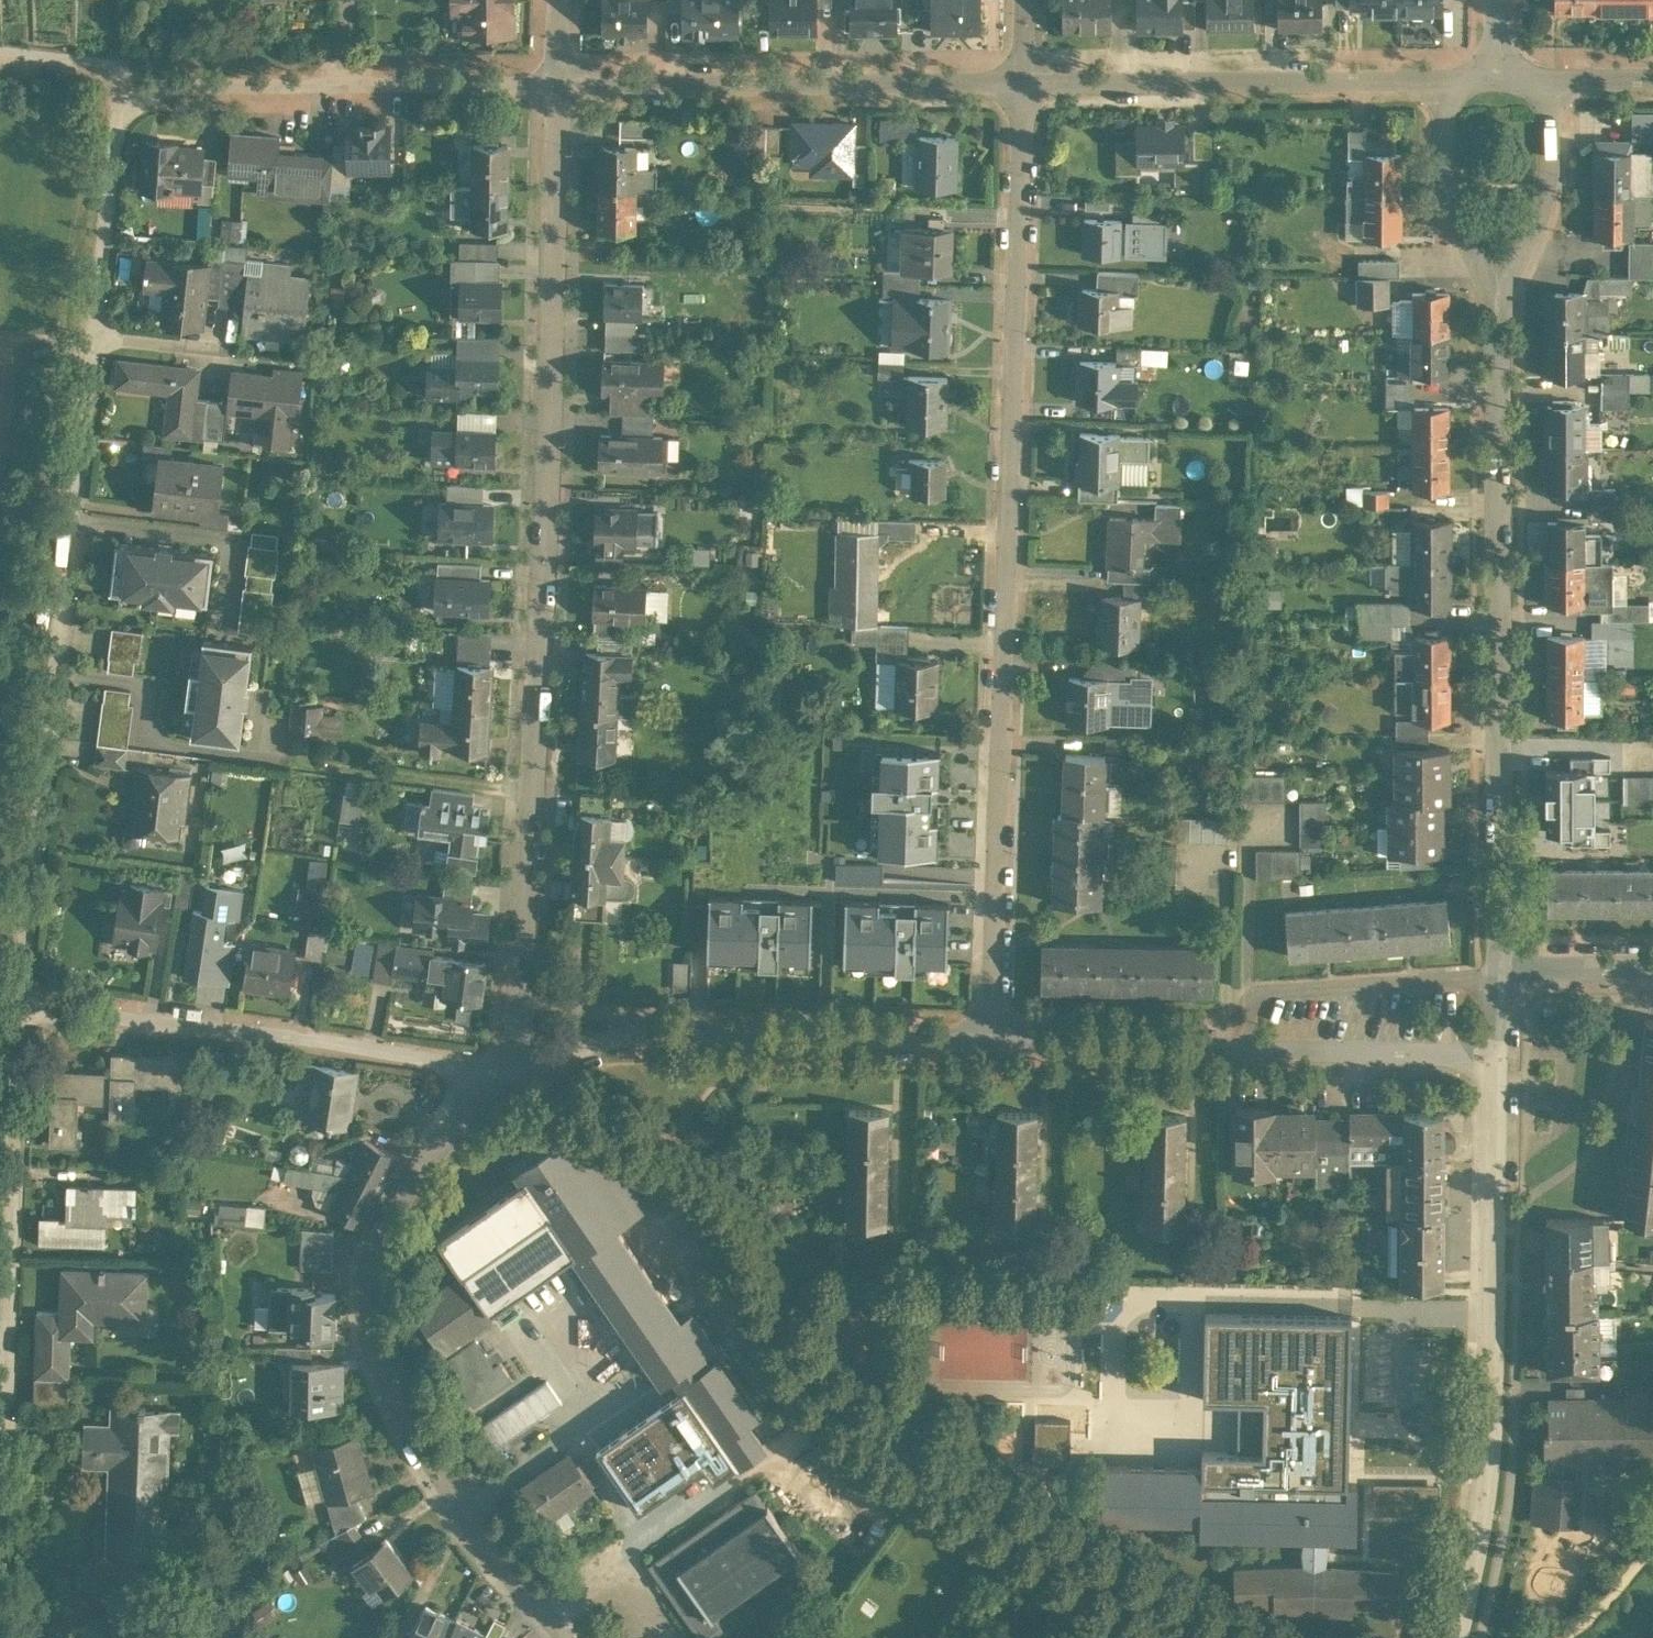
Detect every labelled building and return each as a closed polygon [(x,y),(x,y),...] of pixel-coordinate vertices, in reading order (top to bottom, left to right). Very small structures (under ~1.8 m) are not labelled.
[(450,4),(452,7),(453,7),(454,10),(465,10),(465,32),(513,32),(513,0),(450,0),(450,4)] [(603,32),(648,32),(648,0),(603,0),(603,32)] [(667,10),(684,10),(684,0),(667,0),(667,10)] [(684,10),(685,32),(738,31),(738,0),(684,0),(684,10)] [(772,31),(816,31),(816,0),(772,0),(772,31)] [(897,0),(853,0),(853,9),(846,9),(846,27),(853,26),(853,31),(897,31),(897,0)] [(933,30),(980,30),(980,0),(933,0),(933,30)] [(1063,30),(1112,29),(1112,0),(1063,0),(1063,30)] [(1181,0),(1140,0),(1140,29),(1181,28),(1181,0)] [(1209,28),(1252,28),(1252,0),(1208,0),(1209,28)] [(1278,0),(1265,0),(1265,19),(1278,19),(1278,0)] [(1322,0),(1278,0),(1278,19),(1279,28),(1323,27),(1322,0)] [(1363,12),(1402,12),(1402,0),(1363,0),(1363,12)] [(1402,12),(1441,12),(1441,0),(1402,0),(1402,12)] [(1555,11),(1594,11),(1594,0),(1555,0),(1555,11)] [(1594,11),(1633,10),(1633,11),(1652,11),(1652,0),(1594,0),(1594,11)] [(1633,114),(1633,130),(1652,130),(1652,114),(1633,114)] [(656,119),(620,119),(620,136),(655,136),(656,119)] [(917,121),(881,120),(881,136),(916,137),(917,121)] [(833,125),(795,124),(795,143),(793,145),(793,153),(794,155),(794,163),(823,164),(822,173),(853,174),(854,144),(855,123),(833,123),(833,125)] [(1181,124),(1136,125),(1136,140),(1117,140),(1118,171),(1138,170),(1138,161),(1165,160),(1165,163),(1175,163),(1175,187),(1197,187),(1196,162),(1181,162),(1181,124)] [(390,126),(349,125),(349,170),(390,170),(390,126)] [(780,127),(753,126),(753,152),(779,153),(780,127)] [(1211,156),(1211,129),(1194,129),(1194,156),(1211,156)] [(1366,130),(1349,130),(1349,155),(1365,155),(1365,152),(1366,152),(1366,141),(1366,130)] [(1633,130),(1632,145),(1652,145),(1652,130),(1633,130)] [(281,137),(232,133),(229,170),(259,173),(257,192),(292,195),(292,185),(306,186),(309,154),(280,151),(281,137)] [(956,137),(921,136),(919,186),(954,187),(956,137)] [(177,143),(146,140),(142,188),(174,191),(175,188),(201,190),(204,156),(204,148),(177,146),(177,143)] [(1395,141),(1366,141),(1366,152),(1365,152),(1365,155),(1365,175),(1349,175),(1349,194),(1365,194),(1401,193),(1401,152),(1395,152),(1395,141)] [(1651,151),(1619,151),(1619,142),(1597,142),(1597,151),(1595,151),(1596,193),(1650,193),(1651,193),(1651,151)] [(510,145),(475,144),(474,185),(509,186),(510,145)] [(867,145),(854,144),(853,174),(853,184),(866,184),(867,145)] [(636,146),(601,146),(601,188),(636,188),(657,189),(657,167),(636,167),(636,146)] [(334,156),(309,154),(306,186),(331,188),(334,156)] [(216,157),(204,156),(201,190),(200,200),(213,201),(216,157)] [(509,186),(474,185),(473,228),(508,228),(509,186)] [(636,188),(601,188),(601,230),(635,230),(636,188)] [(1401,193),(1365,194),(1364,235),(1377,235),(1377,245),(1388,245),(1388,235),(1400,235),(1401,193)] [(1650,193),(1596,193),(1595,235),(1605,235),(1605,244),(1620,244),(1620,235),(1632,235),(1632,222),(1649,222),(1650,193)] [(1110,197),(1085,196),(1084,208),(1109,209),(1110,197)] [(930,216),(930,227),(904,226),(903,268),(919,269),(952,270),(953,229),(942,228),(942,216),(931,216),(930,216)] [(1120,219),(1084,218),(1083,252),(1119,253),(1120,219)] [(1631,243),(1631,276),(1652,276),(1652,243),(1631,243)] [(223,258),(209,257),(208,266),(209,266),(206,296),(219,298),(223,258)] [(246,260),(223,258),(219,298),(218,305),(245,308),(249,271),(245,270),(246,260)] [(499,259),(456,258),(455,281),(498,282),(499,259)] [(1400,258),(1364,259),(1364,276),(1388,276),(1400,276),(1400,258)] [(208,266),(149,260),(148,270),(146,270),(145,277),(147,277),(146,287),(167,289),(163,320),(143,318),(143,319),(163,321),(203,325),(206,296),(209,266),(208,266)] [(292,263),(263,260),(262,272),(249,271),(245,308),(242,332),(304,339),(311,277),(290,275),(292,263)] [(919,269),(903,268),(885,268),(885,281),(919,282),(919,269)] [(1139,272),(1098,271),(1097,289),(1117,290),(1117,294),(1138,295),(1139,272)] [(1364,276),(1360,276),(1360,304),(1389,304),(1388,276),(1364,276)] [(1631,276),(1599,276),(1599,292),(1631,292),(1631,276)] [(498,282),(455,281),(455,298),(462,299),(462,314),(500,315),(501,282),(498,282)] [(919,299),(919,282),(885,281),(884,298),(896,298),(908,299),(909,298),(919,299)] [(643,284),(606,283),(605,316),(607,316),(635,317),(642,317),(643,284)] [(1097,289),(1082,289),(1081,323),(1132,325),(1132,306),(1116,305),(1117,294),(1117,290),(1097,289)] [(1449,291),(1413,291),(1413,333),(1449,333),(1449,291)] [(1583,292),(1548,292),(1548,334),(1599,333),(1608,333),(1608,314),(1600,314),(1600,298),(1584,298),(1583,292)] [(919,299),(909,298),(908,299),(896,298),(894,347),(948,348),(949,341),(951,341),(951,332),(949,331),(950,300),(919,299)] [(635,317),(607,316),(606,333),(635,334),(635,333),(635,317)] [(635,334),(606,333),(605,348),(649,350),(650,333),(635,333),(635,334)] [(1413,333),(1401,333),(1401,373),(1413,373),(1413,374),(1414,374),(1449,374),(1449,333),(1413,333)] [(1599,333),(1548,334),(1548,375),(1584,375),(1584,348),(1599,349),(1599,333)] [(499,338),(462,336),(461,354),(498,355),(499,338)] [(1142,347),(1118,346),(1117,361),(1118,361),(1118,363),(1141,364),(1142,347)] [(498,355),(461,354),(461,368),(431,368),(431,393),(455,394),(456,387),(498,389),(499,355),(498,355)] [(665,360),(604,359),(603,392),(612,392),(654,393),(664,393),(665,360)] [(198,369),(120,360),(117,384),(171,390),(166,432),(190,434),(195,398),(198,369)] [(1117,361),(1080,360),(1079,400),(1117,401),(1137,401),(1138,379),(1118,379),(1118,363),(1118,361),(1117,361)] [(286,377),(232,371),(228,408),(267,412),(264,443),(288,446),(292,415),(299,416),(303,373),(287,371),(286,377)] [(1401,373),(1387,374),(1387,390),(1414,390),(1414,374),(1413,374),(1413,373),(1401,373)] [(1630,373),(1601,373),(1601,390),(1630,390),(1630,373)] [(947,377),(908,375),(907,426),(945,427),(947,377)] [(1414,390),(1387,390),(1387,407),(1413,407),(1413,406),(1414,406),(1414,390)] [(1630,390),(1601,390),(1601,407),(1630,406),(1630,390)] [(654,393),(612,392),(611,410),(624,410),(653,411),(654,393)] [(208,399),(195,398),(190,434),(204,436),(208,399)] [(224,401),(208,399),(204,436),(219,438),(224,401)] [(1571,405),(1571,399),(1553,399),(1553,405),(1547,405),(1547,447),(1584,447),(1584,404),(1571,405)] [(1414,406),(1413,406),(1413,407),(1413,447),(1449,447),(1449,406),(1414,406)] [(653,411),(624,410),(624,429),(654,430),(654,411),(653,411)] [(497,429),(459,428),(458,429),(434,428),(432,461),(457,461),(457,462),(495,463),(497,429)] [(1120,434),(1081,433),(1080,462),(1077,462),(1076,480),(1122,482),(1122,463),(1119,463),(1120,434)] [(663,436),(602,434),(600,467),(662,469),(663,436)] [(171,446),(145,442),(143,455),(162,457),(170,458),(171,446)] [(1449,447),(1413,447),(1413,489),(1450,489),(1450,448),(1449,447)] [(1584,447),(1547,447),(1547,489),(1557,489),(1556,494),(1571,494),(1571,489),(1584,489),(1584,488),(1584,447)] [(170,458),(162,457),(156,505),(202,510),(216,512),(222,465),(170,458)] [(943,458),(908,458),(908,470),(911,470),(911,494),(918,494),(917,497),(934,497),(934,494),(943,494),(943,458)] [(485,485),(451,483),(450,502),(456,502),(456,503),(484,504),(485,485)] [(1615,488),(1584,488),(1584,489),(1585,504),(1588,505),(1613,504),(1616,504),(1615,488)] [(1388,490),(1364,490),(1364,505),(1388,505),(1388,490)] [(484,504),(456,503),(456,502),(450,502),(443,502),(441,536),(492,538),(494,504),(484,504)] [(1133,517),(1112,517),(1112,516),(1110,516),(1108,565),(1126,566),(1126,567),(1135,567),(1135,566),(1135,564),(1132,564),(1133,537),(1180,539),(1182,503),(1156,502),(1155,517),(1133,517)] [(1613,519),(1613,504),(1588,505),(1589,519),(1613,519)] [(637,508),(599,507),(597,541),(599,541),(624,542),(636,542),(636,540),(656,541),(657,542),(659,542),(660,511),(658,510),(657,511),(637,510),(637,508)] [(216,512),(202,510),(201,523),(227,526),(228,513),(216,512)] [(877,532),(838,534),(837,587),(830,590),(839,610),(846,610),(845,623),(876,624),(877,586),(874,586),(875,557),(878,557),(879,549),(887,542),(888,519),(878,519),(877,532)] [(918,520),(888,519),(887,542),(917,538),(918,520)] [(1584,519),(1548,519),(1548,561),(1600,561),(1600,532),(1584,532),(1584,519)] [(1450,520),(1413,520),(1413,562),(1450,562),(1450,520)] [(279,533),(253,530),(251,543),(277,546),(279,533)] [(214,552),(117,540),(111,590),(142,594),(142,599),(176,603),(176,598),(208,602),(214,552)] [(624,542),(599,541),(598,559),(600,560),(600,559),(623,560),(624,542)] [(251,543),(249,542),(246,572),(274,576),(276,576),(279,546),(277,546),(251,543)] [(1600,561),(1548,561),(1548,603),(1584,603),(1584,601),(1590,601),(1593,604),(1594,605),(1609,605),(1609,603),(1609,602),(1609,562),(1614,562),(1614,561),(1600,561)] [(482,563),(453,562),(453,577),(482,578),(482,563)] [(1450,562),(1413,562),(1389,562),(1389,590),(1413,590),(1413,604),(1426,604),(1426,609),(1436,609),(1436,604),(1451,604),(1450,562)] [(1150,566),(1135,566),(1135,567),(1126,567),(1126,566),(1108,565),(1108,579),(1125,580),(1149,580),(1150,566)] [(274,576),(248,573),(246,586),(272,589),(274,576)] [(453,577),(438,576),(436,609),(489,611),(491,578),(482,578),(453,577)] [(1149,580),(1125,580),(1125,596),(1140,597),(1149,597),(1149,580)] [(647,587),(596,584),(595,616),(597,617),(618,618),(646,619),(647,587)] [(246,586),(244,586),(239,629),(269,633),(274,589),(272,589),(246,586)] [(1125,596),(1101,595),(1100,624),(1099,624),(1098,643),(1138,645),(1140,597),(1125,596)] [(1649,601),(1609,602),(1609,603),(1609,605),(1610,618),(1649,618),(1649,601)] [(1407,602),(1358,602),(1359,619),(1360,619),(1407,619),(1407,602)] [(618,618),(597,617),(596,634),(617,635),(618,618)] [(1407,619),(1360,619),(1360,635),(1413,635),(1407,619)] [(879,652),(880,625),(853,624),(852,652),(877,652),(879,652)] [(877,659),(895,659),(908,659),(908,654),(909,626),(880,625),(879,652),(877,652),(877,659)] [(143,630),(113,626),(109,656),(135,660),(139,660),(143,630)] [(1440,629),(1425,629),(1425,635),(1413,635),(1413,648),(1395,648),(1395,676),(1396,676),(1450,676),(1450,635),(1439,635),(1440,629)] [(490,632),(460,631),(458,663),(488,665),(490,632)] [(1583,635),(1547,634),(1547,676),(1583,676),(1583,635)] [(253,645),(204,638),(200,670),(191,669),(187,703),(195,704),(191,736),(241,742),(253,645)] [(633,641),(599,639),(598,652),(632,653),(633,641)] [(598,652),(587,651),(586,670),(619,672),(619,673),(631,674),(633,654),(632,653),(598,652)] [(930,654),(908,654),(908,659),(895,659),(894,708),(936,709),(938,660),(929,660),(930,654)] [(135,660),(110,656),(108,669),(134,673),(135,660)] [(1136,659),(1103,658),(1102,673),(1135,674),(1136,659)] [(488,665),(458,663),(456,705),(491,707),(493,665),(488,665)] [(586,670),(584,670),(582,712),(617,714),(635,715),(636,694),(618,693),(619,673),(619,672),(586,670)] [(1108,678),(1070,676),(1069,722),(1106,723),(1108,678)] [(1450,676),(1396,676),(1396,705),(1413,705),(1413,717),(1414,718),(1428,718),(1450,718),(1450,676)] [(1583,676),(1547,676),(1547,717),(1583,717),(1583,676)] [(131,689),(106,686),(105,699),(129,702),(131,689)] [(105,699),(103,699),(98,742),(128,746),(134,703),(129,702),(105,699)] [(322,712),(307,711),(308,700),(294,699),(291,734),(320,736),(322,712)] [(491,707),(456,705),(454,723),(422,721),(420,743),(422,743),(422,750),(429,750),(429,753),(433,754),(433,751),(440,751),(441,744),(453,745),(453,747),(488,749),(491,707)] [(617,714),(582,712),(580,754),(615,756),(617,714)] [(1428,718),(1414,718),(1413,717),(1396,717),(1396,733),(1428,733),(1428,718)] [(1428,733),(1396,733),(1396,748),(1398,748),(1398,746),(1428,746),(1428,733)] [(1130,738),(1106,738),(1106,750),(1130,751),(1130,738)] [(128,746),(98,742),(95,762),(125,766),(128,746)] [(1428,746),(1398,746),(1398,748),(1398,773),(1447,773),(1447,761),(1450,759),(1450,746),(1428,746)] [(1584,749),(1561,750),(1561,802),(1585,802),(1585,801),(1585,776),(1584,749)] [(939,752),(882,751),(880,852),(937,853),(938,821),(930,821),(931,784),(939,784),(939,752)] [(1106,754),(1066,753),(1065,782),(1105,784),(1106,754)] [(191,773),(134,766),(132,781),(137,787),(140,787),(135,826),(132,826),(126,830),(125,838),(129,844),(137,845),(143,841),(143,834),(146,834),(147,830),(179,834),(181,819),(185,820),(191,773)] [(1257,773),(1243,773),(1242,799),(1257,799),(1257,773)] [(1271,773),(1257,773),(1257,799),(1271,799),(1271,773)] [(1286,773),(1271,773),(1271,799),(1286,799),(1286,773)] [(1447,773),(1398,773),(1398,799),(1442,799),(1447,799),(1447,788),(1450,785),(1450,773),(1447,773)] [(1585,776),(1585,801),(1652,801),(1652,776),(1585,776)] [(1105,784),(1065,782),(1064,811),(1099,812),(1104,813),(1105,784)] [(473,792),(434,787),(432,803),(471,808),(473,792)] [(362,795),(344,792),(340,818),(358,821),(362,795)] [(1326,799),(1300,799),(1300,815),(1326,815),(1326,799)] [(1398,799),(1391,799),(1391,825),(1440,825),(1440,814),(1442,812),(1442,799),(1398,799)] [(432,803),(423,802),(423,805),(424,805),(421,829),(453,833),(450,861),(435,859),(434,858),(434,860),(474,866),(478,837),(486,838),(488,826),(486,825),(488,810),(471,808),(432,803)] [(1585,816),(1585,802),(1561,802),(1561,816),(1585,816)] [(582,812),(578,811),(576,853),(612,855),(615,814),(612,813),(582,812)] [(1064,811),(1059,811),(1056,901),(1095,902),(1099,812),(1064,811)] [(1228,817),(1178,815),(1177,839),(1227,841),(1228,817)] [(1326,815),(1300,815),(1300,829),(1326,829),(1326,815)] [(1440,825),(1391,825),(1378,825),(1379,852),(1400,852),(1432,852),(1440,852),(1440,839),(1442,838),(1442,825),(1440,825)] [(1326,829),(1300,829),(1300,844),(1326,844),(1326,829)] [(1176,844),(1153,843),(1151,893),(1175,894),(1176,844)] [(1272,877),(1272,848),(1257,848),(1257,878),(1272,877)] [(1286,848),(1272,848),(1272,877),(1286,876),(1286,848)] [(1301,848),(1286,848),(1286,876),(1301,875),(1301,848)] [(1432,852),(1400,852),(1400,867),(1432,865),(1432,852)] [(612,855),(576,853),(574,884),(568,883),(567,894),(573,895),(573,896),(577,896),(606,897),(609,897),(609,896),(625,897),(626,882),(630,882),(631,873),(627,872),(628,856),(612,855)] [(297,906),(319,907),(323,857),(300,855),(297,906)] [(832,860),(832,880),(886,881),(886,861),(832,860)] [(1547,869),(1547,909),(1652,909),(1652,869),(1547,869)] [(474,879),(445,875),(443,896),(455,897),(455,902),(472,903),(474,879)] [(173,890),(130,883),(128,896),(122,895),(115,936),(128,938),(128,940),(133,941),(132,945),(145,947),(146,943),(156,945),(163,903),(171,904),(173,890)] [(203,911),(193,909),(188,950),(183,975),(231,982),(237,943),(224,942),(228,916),(240,917),(246,890),(207,883),(203,911)] [(472,903),(455,902),(455,897),(443,896),(419,894),(416,926),(451,930),(450,940),(486,943),(489,913),(471,911),(472,903)] [(606,897),(577,896),(576,918),(605,919),(606,897)] [(710,897),(709,953),(812,956),(814,900),(710,897)] [(1366,906),(1370,949),(1450,943),(1446,899),(1366,906)] [(950,904),(846,900),(844,956),(948,959),(950,904)] [(1290,955),(1370,949),(1366,906),(1287,912),(1290,955)] [(324,932),(310,929),(306,955),(321,957),(324,936),(324,932)] [(297,950),(250,943),(244,984),(245,984),(246,981),(266,984),(265,987),(290,991),(297,950)] [(375,943),(374,960),(383,960),(383,974),(417,975),(418,944),(375,943)] [(1042,985),(1077,986),(1077,951),(1043,950),(1042,985)] [(1077,951),(1077,986),(1112,986),(1113,951),(1077,951)] [(1142,952),(1113,951),(1112,986),(1142,986),(1142,952)] [(1142,952),(1142,986),(1175,987),(1176,952),(1142,952)] [(1176,952),(1175,987),(1214,988),(1214,952),(1176,952)] [(453,957),(435,955),(433,972),(451,974),(453,957)] [(487,962),(453,957),(451,974),(448,996),(482,1001),(487,962)] [(172,1054),(112,1052),(111,1071),(111,1097),(110,1118),(135,1119),(136,1078),(170,1079),(171,1079),(171,1064),(172,1054)] [(316,1064),(293,1060),(291,1075),(313,1078),(316,1064)] [(185,1064),(171,1064),(171,1079),(170,1079),(169,1090),(184,1091),(185,1064)] [(357,1070),(316,1064),(313,1078),(307,1118),(330,1121),(330,1124),(333,1125),(333,1122),(348,1124),(357,1070)] [(53,1075),(41,1075),(41,1069),(40,1069),(38,1100),(52,1101),(53,1075)] [(111,1071),(53,1069),(53,1075),(52,1101),(51,1143),(77,1144),(79,1096),(111,1097),(111,1071)] [(1640,1071),(1635,1120),(1652,1121),(1652,1073),(1640,1071)] [(1272,1108),(1237,1107),(1237,1171),(1255,1171),(1255,1168),(1272,1168),(1272,1165),(1271,1165),(1271,1111),(1272,1111),(1272,1108)] [(890,1111),(852,1110),(850,1165),(888,1166),(890,1111)] [(1293,1113),(1285,1113),(1282,1111),(1272,1111),(1271,1111),(1271,1165),(1272,1165),(1293,1164),(1293,1111),(1293,1113)] [(1308,1113),(1305,1111),(1293,1111),(1293,1164),(1316,1164),(1316,1113),(1308,1113)] [(1350,1117),(1317,1117),(1316,1164),(1317,1164),(1317,1184),(1350,1183),(1350,1160),(1389,1160),(1404,1160),(1404,1113),(1350,1112),(1350,1117)] [(1444,1112),(1404,1112),(1404,1113),(1404,1160),(1444,1160),(1444,1145),(1451,1145),(1455,1141),(1455,1135),(1451,1131),(1444,1131),(1444,1112)] [(1036,1114),(999,1113),(998,1168),(1035,1169),(1036,1114)] [(1185,1116),(1146,1115),(1145,1171),(1184,1172),(1185,1116)] [(1635,1120),(1630,1170),(1652,1173),(1652,1121),(1635,1120)] [(578,1128),(520,1168),(550,1211),(493,1251),(469,1215),(440,1236),(465,1272),(415,1306),(445,1350),(451,1346),(454,1351),(444,1358),(474,1402),(512,1376),(500,1359),(494,1363),(475,1336),(471,1339),(468,1334),(495,1315),(492,1310),(577,1250),(579,1254),(665,1377),(667,1376),(713,1343),(691,1311),(680,1318),(615,1224),(656,1196),(628,1155),(607,1170),(578,1128)] [(352,1165),(347,1175),(380,1191),(399,1154),(365,1138),(352,1165)] [(313,1155),(290,1150),(288,1163),(310,1168),(313,1155)] [(310,1168),(336,1173),(338,1160),(313,1155),(310,1168)] [(352,1165),(338,1160),(336,1173),(347,1175),(352,1165)] [(1404,1160),(1389,1160),(1389,1213),(1444,1213),(1444,1160),(1404,1160)] [(343,1181),(347,1175),(336,1173),(310,1168),(288,1163),(284,1177),(330,1186),(332,1186),(333,1185),(333,1184),(334,1183),(334,1182),(335,1181),(335,1180),(343,1181)] [(888,1166),(850,1165),(848,1222),(887,1223),(888,1166)] [(1035,1169),(998,1168),(997,1224),(1034,1225),(1035,1169)] [(1630,1170),(1625,1218),(1652,1221),(1652,1173),(1630,1170)] [(1184,1172),(1145,1171),(1143,1226),(1182,1227),(1184,1172)] [(380,1191),(347,1175),(343,1181),(329,1209),(363,1226),(380,1191)] [(148,1186),(69,1184),(69,1202),(70,1202),(69,1218),(42,1217),(41,1240),(105,1242),(106,1220),(147,1222),(148,1186)] [(259,1221),(259,1201),(212,1201),(212,1221),(259,1221)] [(1444,1213),(1389,1213),(1389,1269),(1401,1269),(1401,1283),(1444,1283),(1444,1213)] [(1604,1258),(1605,1219),(1547,1220),(1547,1259),(1591,1259),(1604,1258)] [(333,1230),(304,1228),(302,1267),(332,1268),(333,1230)] [(1356,1255),(1332,1255),(1331,1281),(1355,1282),(1356,1255)] [(1591,1259),(1547,1259),(1548,1312),(1592,1311),(1591,1259)] [(106,1268),(102,1268),(102,1269),(65,1268),(64,1310),(90,1311),(90,1312),(146,1314),(147,1271),(106,1270),(106,1268)] [(314,1287),(293,1287),(292,1287),(272,1287),(270,1327),(298,1328),(334,1329),(334,1311),(335,1311),(335,1293),(314,1292),(314,1287)] [(64,1310),(39,1309),(37,1349),(68,1351),(69,1332),(89,1333),(90,1312),(90,1311),(64,1310)] [(1592,1311),(1548,1312),(1548,1343),(1598,1342),(1598,1312),(1592,1312),(1592,1311)] [(1202,1478),(1348,1483),(1353,1316),(1207,1312),(1205,1397),(1266,1398),(1265,1453),(1203,1451),(1203,1466),(1202,1478)] [(334,1329),(298,1328),(298,1346),(312,1346),(333,1346),(334,1329)] [(717,1341),(713,1343),(667,1376),(686,1404),(694,1399),(728,1448),(738,1462),(763,1444),(746,1419),(754,1413),(718,1362),(727,1356),(717,1341)] [(1598,1353),(1598,1342),(1548,1343),(1548,1371),(1615,1371),(1615,1353),(1598,1353)] [(298,1346),(276,1345),(276,1362),(293,1362),(293,1360),(312,1360),(312,1346),(298,1346)] [(68,1351),(37,1349),(35,1376),(67,1377),(68,1351)] [(312,1360),(293,1360),(293,1362),(293,1379),(299,1379),(299,1407),(341,1408),(341,1361),(312,1360)] [(495,1446),(561,1397),(544,1375),(478,1423),(495,1446)] [(67,1377),(35,1376),(35,1402),(69,1404),(70,1377),(67,1377)] [(1549,1398),(1549,1429),(1545,1429),(1544,1462),(1549,1462),(1549,1473),(1576,1475),(1578,1462),(1652,1461),(1652,1397),(1549,1398)] [(146,1407),(114,1406),(113,1424),(118,1424),(117,1444),(99,1443),(98,1464),(111,1464),(108,1547),(146,1548),(146,1531),(165,1531),(169,1428),(179,1429),(179,1411),(146,1410),(146,1407)] [(654,1408),(596,1450),(612,1471),(635,1504),(693,1463),(654,1408)] [(1071,1419),(1035,1418),(1034,1445),(1032,1445),(1032,1463),(1070,1464),(1071,1419)] [(358,1433),(314,1446),(329,1500),(357,1492),(373,1488),(358,1433)] [(728,1448),(705,1463),(715,1478),(738,1462),(728,1448)] [(612,1471),(596,1450),(578,1463),(593,1485),(612,1471)] [(571,1453),(525,1485),(548,1518),(594,1487),(593,1485),(578,1463),(571,1453)] [(1276,1610),(1314,1609),(1351,1611),(1352,1611),(1352,1603),(1391,1606),(1394,1572),(1325,1567),(1327,1550),(1325,1534),(1356,1534),(1357,1485),(1357,1483),(1348,1483),(1202,1478),(1203,1466),(1200,1466),(1200,1465),(1151,1464),(1101,1463),(1101,1480),(1089,1481),(1089,1507),(1103,1506),(1103,1515),(1201,1517),(1200,1531),(1305,1533),(1302,1550),(1304,1567),(1235,1569),(1236,1602),(1237,1602),(1237,1603),(1275,1602),(1276,1609),(1276,1610)] [(1549,1473),(1536,1472),(1532,1520),(1574,1524),(1578,1475),(1549,1473)] [(650,1563),(704,1637),(707,1637),(724,1626),(714,1612),(802,1549),(769,1503),(768,1504),(756,1488),(650,1563)] [(1375,1510),(1439,1510),(1439,1490),(1375,1490),(1375,1510)] [(357,1492),(329,1500),(338,1533),(367,1516),(357,1492)] [(357,1526),(338,1541),(348,1553),(366,1539),(357,1526)] [(386,1537),(354,1561),(364,1574),(368,1571),(385,1593),(374,1601),(375,1601),(413,1572),(386,1537)] [(426,1604),(409,1637),(446,1637),(456,1619),(426,1604)] [(456,1619),(446,1637),(484,1637),(486,1634),(456,1619)]
